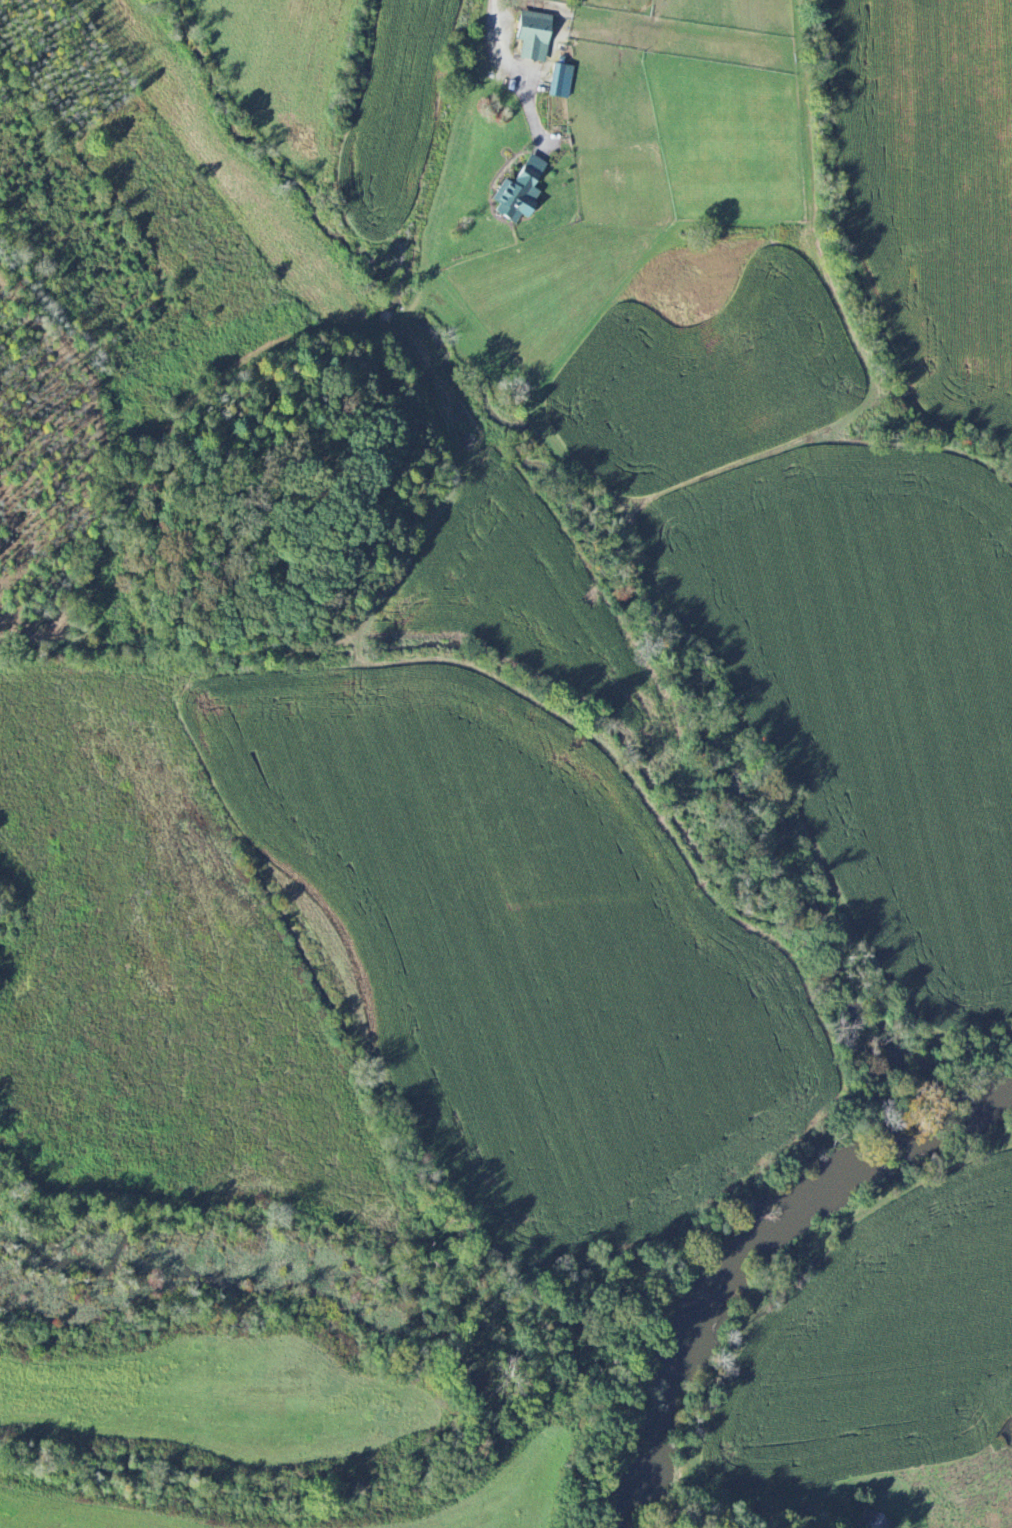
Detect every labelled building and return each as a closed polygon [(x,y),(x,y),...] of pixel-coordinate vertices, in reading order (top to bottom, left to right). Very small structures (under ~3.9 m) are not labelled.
[(519,60),(545,64),(552,16),(521,11),(517,41),(522,42),(519,60)] [(572,66),(552,64),(549,97),(569,99),(572,66)] [(492,201),(499,205),(494,213),(515,225),(520,215),(526,219),(541,193),(533,188),(547,164),(530,155),(513,185),(504,180),(492,201)] [(866,1508),(859,1519),(867,1524),(865,1527),(891,1527),(893,1524),(866,1508)]
